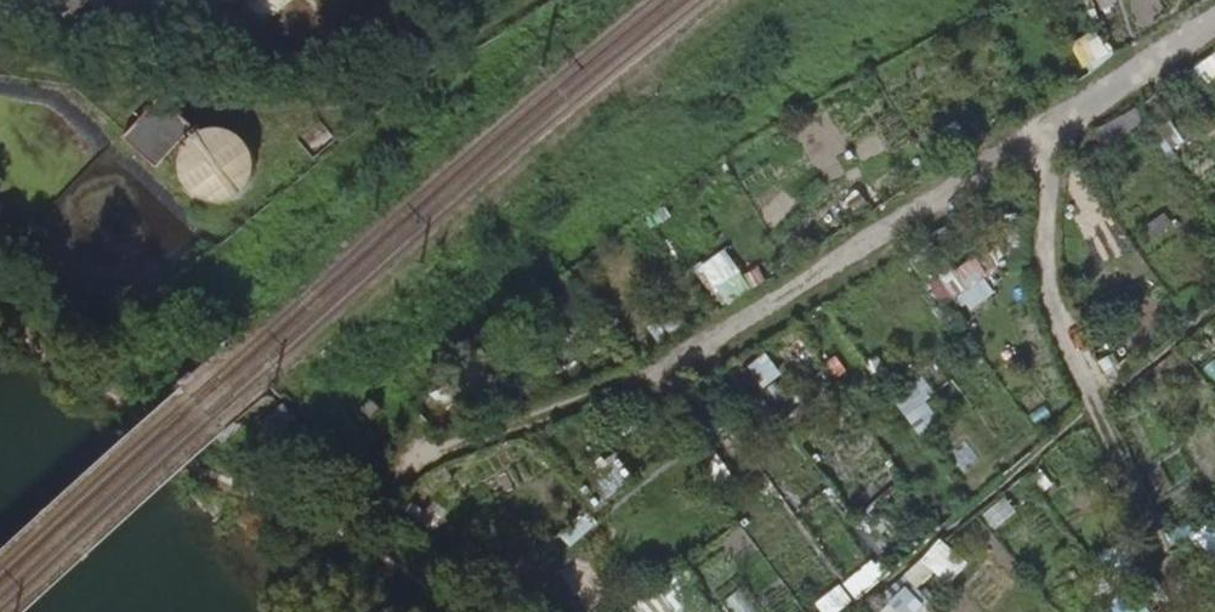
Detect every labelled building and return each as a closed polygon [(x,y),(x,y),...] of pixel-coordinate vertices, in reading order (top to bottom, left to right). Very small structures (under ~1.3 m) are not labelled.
[(67,10),(78,0),(60,0),(67,10)] [(109,14),(127,0),(98,0),(109,14)] [(158,97),(121,137),(152,164),(188,124),(158,97)] [(211,130),(201,133),(193,139),(187,147),(183,156),(181,167),(183,177),(187,186),(193,194),(202,200),(212,203),(222,204),(232,202),(241,197),(248,190),(253,181),(256,171),(256,161),(253,151),(248,142),(240,135),(231,131),(221,129),(211,130)] [(704,265),(725,305),(754,289),(733,250),(704,265)] [(967,313),(1002,289),(977,254),(942,278),(967,313)] [(196,370),(177,388),(180,391),(188,384),(192,389),(204,379),(196,370)] [(226,424),(229,428),(220,436),(226,442),(244,425),(236,415),(226,424)] [(634,599),(642,611),(720,611),(691,565),(634,599)] [(926,604),(911,587),(882,611),(916,611),(926,604)]
